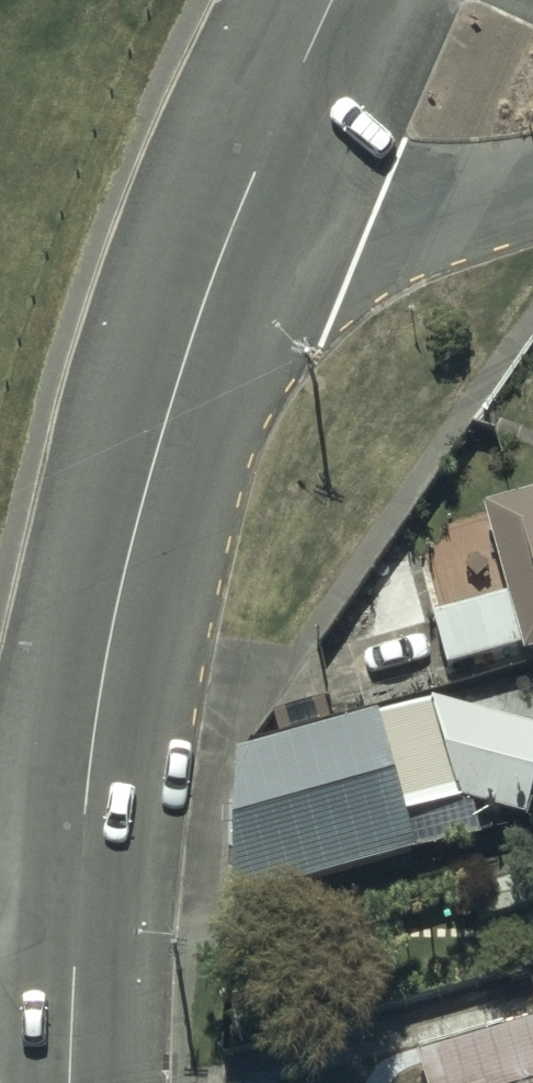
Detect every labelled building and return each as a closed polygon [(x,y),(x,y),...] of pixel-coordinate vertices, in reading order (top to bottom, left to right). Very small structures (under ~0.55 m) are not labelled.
[(429,621),(443,671),(515,651),(518,660),(532,655),(532,498),(477,514),(501,600),(429,621)] [(229,757),(227,911),(480,842),(470,807),(521,824),(532,787),(532,737),(429,704),(229,757)] [(409,1062),(415,1082),(532,1082),(532,1026),(409,1062)]
